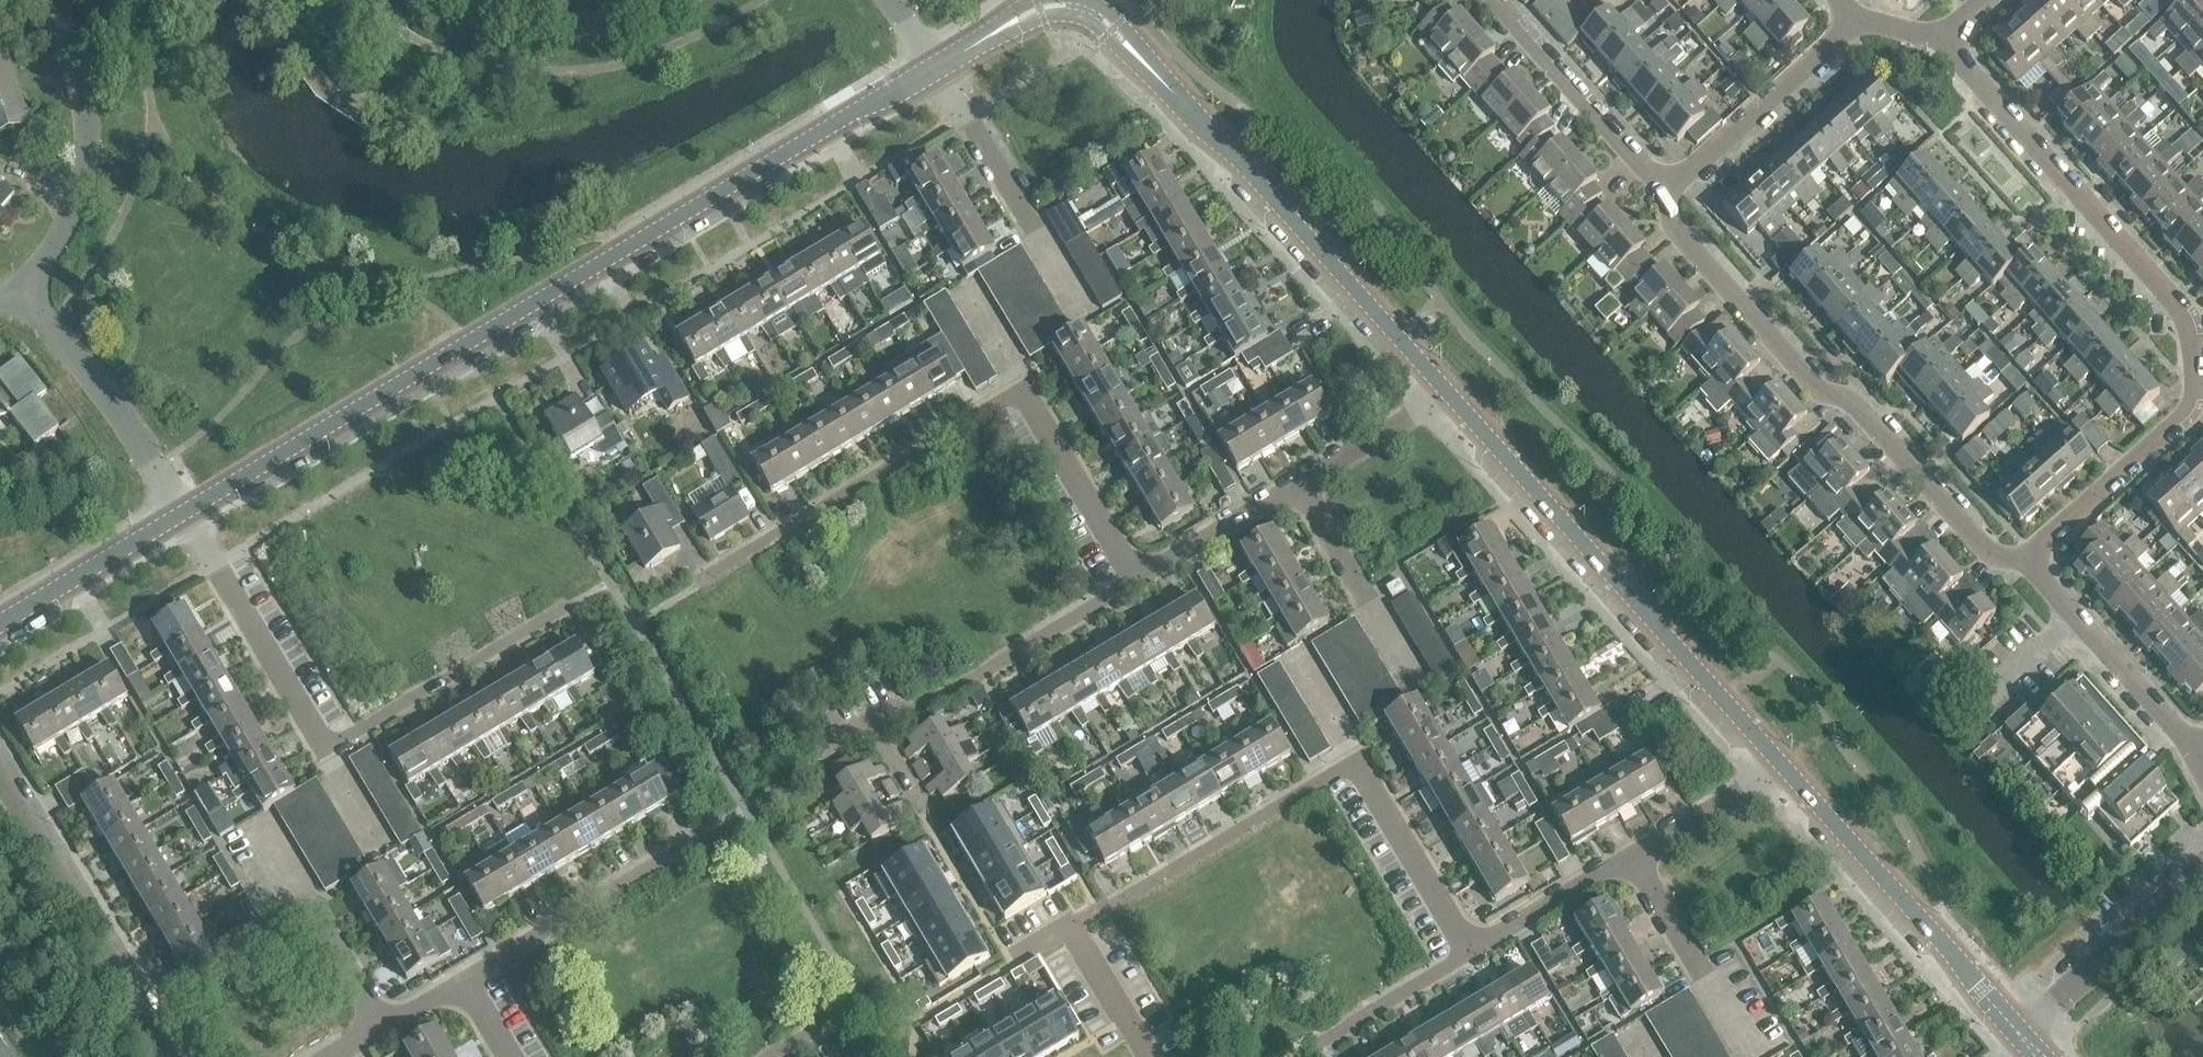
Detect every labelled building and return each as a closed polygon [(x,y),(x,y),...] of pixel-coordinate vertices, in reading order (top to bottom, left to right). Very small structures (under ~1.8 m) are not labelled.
[(1541,17),(1560,0),(1541,0),(1533,7),(1541,17)] [(1550,27),(1571,8),(1565,0),(1560,0),(1541,17),(1550,27)] [(1748,14),(1763,0),(1728,0),(1719,8),(1726,16),(1740,4),(1748,14)] [(1751,43),(1791,7),(1785,0),(1763,0),(1748,14),(1757,23),(1743,35),(1751,43)] [(2030,2),(2063,39),(2074,30),(2086,43),(2094,36),(2062,0),(2033,0),(2030,2)] [(2094,36),(2101,29),(2090,16),(2101,6),(2095,0),(2062,0),(2094,36)] [(2131,2),(2129,0),(2115,0),(2123,9),(2131,2)] [(2178,41),(2202,18),(2202,2),(2201,0),(2185,0),(2148,33),(2155,42),(2168,30),(2178,41)] [(1638,1),(1630,9),(1637,17),(1646,10),(1638,1)] [(2015,23),(2056,69),(2064,62),(2053,49),(2063,39),(2030,2),(2022,10),(2025,14),(2015,23)] [(1446,60),(1477,32),(1459,12),(1455,16),(1445,5),(1417,29),(1427,40),(1428,39),(1431,43),(1446,60)] [(1808,26),(1791,7),(1751,43),(1758,51),(1771,39),(1780,50),(1808,26)] [(1571,8),(1550,27),(1559,36),(1580,17),(1571,8)] [(1695,25),(1702,18),(1693,8),(1686,15),(1695,25)] [(1596,52),(1597,53),(1637,17),(1630,9),(1617,20),(1608,10),(1589,27),(1580,34),(1581,35),(1586,41),(1583,44),(1593,55),(1596,52)] [(1637,17),(1645,25),(1653,18),(1646,10),(1637,17)] [(1589,27),(1580,17),(1559,36),(1568,46),(1581,35),(1580,34),(1589,27)] [(1645,25),(1637,17),(1597,53),(1613,71),(1640,46),(1631,37),(1645,25)] [(2182,71),(2202,52),(2202,18),(2178,41),(2188,51),(2174,63),(2182,71)] [(2076,90),(2056,69),(2015,23),(2005,32),(2002,28),(1993,36),(2005,50),(1995,59),(2016,82),(2017,82),(2017,81),(2037,63),(2059,87),(2048,98),(2056,107),(2076,90)] [(1472,91),(1500,66),(1490,56),(1495,52),(1477,32),(1446,60),(1438,66),(1453,83),(1461,77),(1464,80),(1463,80),(1472,91)] [(2113,38),(2104,46),(2113,55),(2122,48),(2113,38)] [(1627,86),(1629,88),(1676,46),(1669,52),(1668,51),(1677,43),(1673,40),(1669,39),(1662,45),(1661,44),(1648,56),(1640,46),(1613,71),(1618,76),(1614,79),(1623,89),(1627,86)] [(1734,54),(1724,43),(1717,50),(1726,61),(1734,54)] [(1683,54),(1676,46),(1629,88),(1630,90),(1627,93),(1636,103),(1639,100),(1644,106),(1671,82),(1680,74),(1671,65),(1683,54)] [(2182,71),(2188,79),(2202,67),(2202,69),(2202,52),(2182,71)] [(1739,54),(1729,62),(1742,78),(1752,71),(1739,54)] [(0,65),(0,133),(25,125),(26,128),(27,127),(4,60),(3,60),(4,64),(0,65)] [(1509,76),(1500,66),(1472,91),(1481,101),(1482,100),(1500,120),(1531,92),(1513,72),(1509,76)] [(2063,128),(2071,137),(2108,104),(2098,93),(2111,81),(2103,73),(2057,115),(2067,125),(2063,128)] [(1731,76),(1721,85),(1733,98),(1743,90),(1731,76)] [(1647,116),(1657,126),(1700,88),(1693,79),(1680,91),(1671,82),(1644,106),(1651,113),(1647,116)] [(1849,95),(1848,96),(1884,136),(1892,128),(1880,115),(1890,106),(1888,103),(1894,97),(1883,84),(1876,90),(1866,79),(1860,85),(1857,81),(1846,91),(1849,95)] [(1708,96),(1700,88),(1657,126),(1667,138),(1670,135),(1677,142),(1687,133),(1697,145),(1722,123),(1711,111),(1704,118),(1695,107),(1708,96)] [(1526,151),(1547,133),(1548,133),(1554,127),(1545,116),(1549,113),(1531,92),(1500,120),(1518,140),(1517,141),(1524,148),(1511,159),(1514,162),(1520,157),(1520,156),(1526,151)] [(1875,143),(1884,136),(1848,96),(1830,111),(1854,139),(1864,130),(1875,143)] [(2131,102),(2138,110),(2144,104),(2138,96),(2131,102)] [(2091,152),(2137,111),(2130,103),(2117,115),(2108,104),(2071,137),(2078,146),(2082,142),(2091,152)] [(2154,110),(2148,103),(2140,111),(2146,118),(2154,110)] [(1830,111),(1812,127),(1848,167),(1856,160),(1845,147),(1854,139),(1830,111)] [(2131,130),(2144,119),(2137,111),(2091,152),(2100,162),(2096,166),(2104,174),(2141,141),(2131,130)] [(1819,170),(1828,162),(1840,175),(1848,167),(1812,127),(1794,143),(1819,170)] [(1557,143),(1548,133),(1547,133),(1526,151),(1520,156),(1520,157),(1529,167),(1530,167),(1548,187),(1579,159),(1561,139),(1557,143)] [(2115,180),(2124,190),(2171,148),(2164,140),(2151,152),(2141,141),(2104,174),(2112,183),(2115,180)] [(1777,158),(1777,159),(1813,199),(1821,192),(1809,179),(1819,170),(1794,143),(1789,148),(1786,145),(1774,155),(1777,158)] [(2177,143),(2171,148),(2178,156),(2183,151),(2177,143)] [(2130,203),(2137,211),(2174,178),(2165,168),(2178,156),(2171,148),(2124,190),(2133,200),(2130,203)] [(953,182),(939,158),(927,165),(919,152),(888,170),(897,185),(908,178),(919,196),(922,200),(953,182)] [(1144,162),(1138,152),(1103,173),(1112,187),(1116,185),(1125,201),(1136,193),(1138,197),(1170,178),(1155,155),(1144,162)] [(1940,174),(1923,155),(1888,186),(1898,196),(1892,201),(1899,209),(1940,174)] [(1888,177),(1901,165),(1894,158),(1882,169),(1888,177)] [(1595,200),(1602,194),(1592,183),(1597,179),(1579,159),(1548,187),(1566,207),(1559,213),(1567,223),(1574,217),(1574,218),(1595,199),(1595,200)] [(1804,207),(1813,199),(1777,159),(1759,175),(1791,210),(1800,202),(1804,207)] [(1899,209),(1907,218),(1912,213),(1920,223),(1955,191),(1940,174),(1899,209)] [(1759,175),(1741,191),(1777,231),(1786,224),(1781,219),(1791,210),(1759,175)] [(2174,178),(2137,211),(2145,220),(2149,217),(2158,227),(2202,186),(2202,184),(2197,177),(2184,189),(2174,178)] [(1136,193),(1125,201),(1122,203),(1126,210),(1141,201),(1150,216),(1152,220),(1183,201),(1170,178),(1138,197),(1136,193)] [(15,194),(2,183),(0,181),(0,210),(15,194)] [(967,205),(953,182),(922,200),(919,196),(905,206),(909,213),(913,211),(923,226),(933,219),(935,223),(967,205)] [(855,190),(880,231),(898,220),(885,199),(874,196),(866,183),(855,190)] [(2171,249),(2202,220),(2202,210),(2198,205),(2202,200),(2202,186),(2158,227),(2167,237),(2163,240),(2171,249)] [(1799,256),(1777,231),(1741,191),(1740,191),(1737,188),(1726,198),(1729,202),(1723,207),(1747,234),(1757,225),(1769,238),(1781,252),(1771,261),(1781,272),(1799,256)] [(1078,193),(1076,189),(1066,194),(1072,203),(1077,200),(1078,193)] [(1955,191),(1920,223),(1928,232),(1924,237),(1931,245),(1971,209),(1974,206),(1965,195),(1961,198),(1955,191)] [(1604,210),(1595,200),(1595,199),(1574,218),(1574,217),(1567,223),(1577,234),(1577,233),(1595,254),(1627,226),(1609,206),(1604,210)] [(1163,239),(1166,243),(1197,224),(1183,201),(1152,220),(1150,216),(1135,226),(1140,233),(1155,224),(1163,239)] [(1065,246),(1085,234),(1066,203),(1046,215),(1065,246)] [(1128,210),(1135,224),(1148,217),(1140,203),(1128,210)] [(933,219),(923,226),(918,229),(923,236),(938,227),(946,242),(949,246),(980,228),(967,205),(935,223),(933,219)] [(1951,241),(1960,251),(1987,226),(1971,209),(1931,245),(1938,253),(1951,241)] [(1090,213),(1084,217),(1090,227),(1099,222),(1094,214),(1090,213)] [(2191,264),(2202,253),(2202,220),(2171,249),(2178,257),(2182,254),(2191,264)] [(1180,266),(1211,247),(1197,224),(1166,243),(1163,239),(1149,249),(1153,256),(1168,247),(1177,262),(1180,266)] [(886,266),(862,225),(839,239),(857,271),(853,273),(863,287),(870,283),(867,277),(886,266)] [(1595,254),(1613,274),(1605,283),(1611,290),(1619,282),(1622,285),(1649,260),(1640,250),(1644,246),(1627,226),(1595,254)] [(1955,272),(1962,280),(2003,244),(1987,226),(1960,251),(1968,260),(1955,272)] [(980,228),(949,246),(946,242),(932,252),(936,259),(951,250),(963,270),(994,251),(980,228)] [(1079,269),(1099,257),(1085,234),(1065,246),(1079,269)] [(839,239),(816,253),(834,284),(830,287),(840,301),(847,297),(838,282),(853,273),(857,271),(839,239)] [(2019,262),(2018,261),(2003,244),(1962,280),(1970,288),(1983,277),(1992,287),(1998,282),(2005,275),(2019,262)] [(1021,246),(999,259),(1006,270),(1028,257),(1021,246)] [(898,251),(893,254),(906,275),(917,268),(905,247),(898,251)] [(1211,247),(1180,266),(1177,262),(1163,272),(1167,279),(1182,270),(1191,285),(1193,289),(1224,270),(1211,247)] [(1805,293),(1846,257),(1838,249),(1825,261),(1816,250),(1789,274),(1805,293)] [(2048,268),(2031,250),(2018,261),(2019,262),(2005,275),(1998,282),(2006,291),(2000,296),(2007,304),(2048,268)] [(816,253),(793,267),(811,298),(807,300),(817,315),(824,311),(815,296),(830,287),(834,284),(816,253)] [(2202,285),(2202,253),(2191,264),(2200,274),(2196,277),(2202,285)] [(1034,268),(1028,257),(1006,270),(1012,281),(1034,268)] [(1092,291),(1112,279),(1099,257),(1079,269),(1092,291)] [(1821,311),(1848,287),(1857,279),(1848,270),(1853,265),(1846,257),(1805,293),(1821,311)] [(977,272),(984,283),(1006,270),(999,259),(977,272)] [(1631,295),(1632,294),(1637,301),(1629,308),(1641,322),(1650,314),(1681,287),(1663,267),(1658,270),(1649,260),(1622,285),(1631,295)] [(770,281),(788,312),(784,314),(794,329),(801,324),(792,309),(807,300),(811,298),(793,267),(770,281)] [(1034,268),(1012,281),(1019,291),(1040,278),(1034,268)] [(2028,301),(2036,310),(2063,286),(2048,268),(2007,304),(2015,312),(2028,301)] [(1012,281),(1006,270),(984,283),(991,294),(1012,281)] [(1224,270),(1193,289),(1191,285),(1176,295),(1181,302),(1196,293),(1204,308),(1207,312),(1238,293),(1224,270)] [(1047,289),(1040,278),(1019,291),(1025,302),(1047,289)] [(1092,291),(1102,308),(1122,296),(1112,279),(1092,291)] [(1857,279),(1848,287),(1821,311),(1837,328),(1877,293),(1870,284),(1865,289),(1857,279)] [(770,281),(747,294),(765,325),(761,328),(771,342),(778,338),(769,323),(784,314),(788,312),(770,281)] [(991,294),(997,304),(1019,291),(1012,281),(991,294)] [(2036,327),(2032,331),(2039,340),(2079,304),(2063,286),(2036,310),(2028,318),(2036,327)] [(1699,307),(1681,287),(1650,314),(1667,334),(1668,335),(1667,335),(1677,346),(1704,321),(1694,311),(1699,307)] [(1053,299),(1047,289),(1025,302),(1031,312),(1053,299)] [(952,303),(945,291),(924,304),(931,316),(952,303)] [(1025,302),(1019,291),(997,304),(1004,315),(1025,302)] [(1207,312),(1204,308),(1190,318),(1194,325),(1209,316),(1218,331),(1221,335),(1252,316),(1238,293),(1207,312)] [(1844,343),(1849,349),(1887,315),(1879,306),(1885,301),(1877,293),(1837,328),(1847,340),(1844,343)] [(761,328),(765,325),(747,294),(724,308),(742,339),(738,342),(748,356),(755,352),(746,337),(761,328)] [(1151,296),(1137,305),(1144,317),(1158,308),(1151,296)] [(1053,299),(1031,312),(1038,323),(1059,310),(1053,299)] [(1031,312),(1025,302),(1004,315),(1010,325),(1031,312)] [(959,313),(952,303),(931,316),(937,326),(959,313)] [(1975,322),(1984,314),(1973,303),(1964,311),(1975,322)] [(2068,346),(2095,322),(2079,304),(2039,340),(2046,348),(2059,336),(2068,346)] [(723,350),(738,342),(742,339),(724,308),(701,322),(719,353),(715,355),(725,370),(732,365),(723,350)] [(1131,329),(1139,324),(1130,309),(1122,314),(1131,329)] [(1066,320),(1059,310),(1038,323),(1044,333),(1066,320)] [(1010,325),(1016,336),(1038,323),(1031,312),(1010,325)] [(965,324),(959,313),(937,326),(942,335),(943,337),(965,324)] [(894,333),(909,324),(904,315),(889,324),(894,333)] [(1909,328),(1901,320),(1896,325),(1887,315),(1849,349),(1855,355),(1858,352),(1869,364),(1909,328)] [(1252,316),(1221,335),(1218,331),(1204,341),(1208,348),(1223,339),(1235,359),(1241,355),(1248,366),(1258,359),(1286,342),(1280,331),(1270,337),(1261,323),(1257,325),(1252,316)] [(1707,383),(1745,349),(1743,347),(1742,349),(1730,335),(1736,330),(1723,316),(1703,335),(1700,331),(1681,348),(1701,370),(1698,372),(1707,383)] [(1992,335),(1999,329),(1991,319),(1983,326),(1992,335)] [(1066,320),(1044,333),(1051,345),(1073,332),(1066,320)] [(719,353),(701,322),(677,336),(696,367),(692,369),(701,384),(710,379),(700,364),(715,355),(719,353)] [(1959,332),(1952,322),(1936,334),(1944,344),(1959,332)] [(2064,367),(2071,375),(2111,339),(2095,322),(2068,346),(2077,355),(2064,367)] [(1044,333),(1038,323),(1016,336),(1023,346),(1044,333)] [(879,342),(894,333),(889,324),(874,333),(879,342)] [(971,334),(965,324),(943,337),(950,347),(971,334)] [(1140,344),(1148,339),(1139,324),(1131,329),(1140,344)] [(1082,326),(1073,332),(1051,345),(1065,368),(1097,350),(1082,326)] [(1898,371),(1898,370),(1912,357),(1911,357),(1922,347),(1914,338),(1916,336),(1909,328),(1869,364),(1885,382),(1898,371)] [(1044,333),(1023,346),(1030,358),(1051,345),(1044,333)] [(978,345),(971,334),(950,347),(956,358),(978,345)] [(954,379),(964,372),(962,368),(956,358),(950,347),(943,337),(942,335),(908,356),(932,397),(956,383),(954,379)] [(1898,370),(1898,371),(1913,388),(1914,388),(1954,352),(1962,345),(1955,336),(1942,348),(1932,338),(1924,345),(1922,347),(1911,357),(1912,357),(1898,370)] [(2091,372),(2100,381),(2127,357),(2111,339),(2071,375),(2078,384),(2091,372)] [(1265,370),(1293,354),(1286,342),(1258,359),(1265,370)] [(2037,342),(2026,352),(2032,358),(2043,349),(2037,342)] [(848,360),(863,351),(858,343),(843,352),(848,360)] [(984,355),(978,345),(956,358),(962,368),(984,355)] [(689,398),(674,374),(663,380),(643,347),(604,370),(627,409),(656,392),(667,411),(689,398)] [(2002,373),(2010,366),(1994,348),(1986,355),(2002,373)] [(1757,366),(1745,353),(1747,351),(1745,349),(1707,383),(1708,384),(1697,394),(1716,415),(1729,404),(1732,407),(1772,372),(1763,361),(1757,366)] [(1110,373),(1097,350),(1065,368),(1079,391),(1110,373)] [(833,369),(848,360),(843,352),(828,361),(833,369)] [(1910,390),(1920,402),(1923,399),(1929,406),(1964,375),(1955,365),(1961,360),(1954,352),(1914,388),(1913,388),(1910,390)] [(990,366),(984,355),(962,368),(964,372),(968,379),(990,366)] [(1158,375),(1167,370),(1158,355),(1149,360),(1158,375)] [(908,356),(885,370),(891,379),(909,411),(932,397),(908,356)] [(2095,402),(2102,411),(2143,375),(2127,357),(2100,381),(2108,391),(2095,402)] [(0,373),(0,419),(8,417),(9,418),(10,417),(35,448),(59,428),(35,399),(45,391),(19,358),(0,373)] [(997,378),(990,366),(968,379),(976,391),(997,378)] [(2011,368),(2002,375),(2008,381),(2017,374),(2011,368)] [(802,388),(817,379),(812,370),(797,379),(802,388)] [(1167,390),(1176,385),(1167,370),(1158,375),(1167,390)] [(2036,381),(2048,394),(2060,383),(2048,370),(2036,381)] [(1220,389),(1235,380),(1230,371),(1215,380),(1220,389)] [(1782,383),(1772,372),(1732,407),(1736,412),(1738,410),(1748,422),(1745,424),(1754,435),(1791,402),(1790,400),(1788,401),(1777,388),(1782,383)] [(1110,373),(1079,391),(1093,414),(1124,396),(1110,373)] [(1929,406),(1945,423),(1985,387),(1978,379),(1969,387),(1961,378),(1965,375),(1964,375),(1929,406)] [(2143,375),(2102,411),(2110,419),(2123,407),(2132,418),(2159,393),(2143,375)] [(787,397),(802,388),(797,379),(782,388),(787,397)] [(891,379),(868,393),(886,424),(909,411),(891,379)] [(1205,398),(1220,389),(1215,380),(1200,389),(1205,398)] [(1312,384),(1288,398),(1307,429),(1330,415),(1312,384)] [(1962,442),(1989,418),(1980,407),(1993,395),(1985,387),(1945,423),(1962,442)] [(868,393),(845,407),(863,438),(886,424),(868,393)] [(572,460),(595,446),(601,456),(624,443),(607,414),(593,423),(576,395),(544,414),(572,460)] [(2020,415),(2033,404),(2025,395),(2011,406),(2020,415)] [(1138,419),(1124,396),(1093,414),(1107,437),(1138,419)] [(756,415),(771,406),(766,398),(751,407),(756,415)] [(1288,398),(1265,412),(1284,443),(1307,429),(1288,398)] [(1186,421),(1194,416),(1185,401),(1177,406),(1186,421)] [(1791,402),(1754,435),(1755,436),(1747,444),(1757,455),(1759,453),(1768,463),(1781,451),(1788,459),(1792,455),(1801,447),(1798,444),(1820,425),(1809,413),(1804,418),(1792,405),(1793,404),(1791,402)] [(731,427),(725,417),(718,404),(703,413),(717,435),(731,427)] [(741,424),(756,415),(751,407),(736,416),(741,424)] [(845,407),(822,421),(840,452),(863,438),(845,407)] [(2002,431),(2014,421),(2006,411),(1994,422),(2002,431)] [(1265,412),(1242,426),(1261,457),(1284,443),(1265,412)] [(2078,433),(2089,423),(2081,415),(2071,424),(2078,433)] [(1195,436),(1203,431),(1194,416),(1186,421),(1195,436)] [(1152,442),(1138,419),(1107,437),(1120,460),(1152,442)] [(822,421),(799,434),(817,465),(840,452),(822,421)] [(1990,442),(2002,431),(1994,422),(1982,433),(1990,442)] [(2097,454),(2107,444),(2089,423),(2078,433),(2097,454)] [(2045,427),(2037,434),(2073,475),(2092,458),(2061,424),(2050,433),(2045,427)] [(1819,492),(1817,491),(1854,458),(1852,456),(1851,457),(1839,444),(1845,439),(1833,425),(1811,444),(1808,441),(1801,447),(1792,455),(1801,465),(1787,477),(1809,501),(1819,492)] [(1261,457),(1242,426),(1218,440),(1237,471),(1261,457)] [(799,434),(776,448),(794,479),(817,465),(799,434)] [(2056,490),(2073,475),(2037,434),(2029,442),(2041,455),(2031,463),(2056,490)] [(730,488),(741,482),(714,437),(701,445),(728,490),(730,488)] [(1981,460),(1990,452),(1977,437),(1968,445),(1981,460)] [(1165,465),(1152,442),(1120,460),(1134,483),(1165,465)] [(1208,465),(1219,458),(1213,447),(1201,454),(1208,465)] [(2200,447),(2191,455),(2194,459),(2184,468),(2202,489),(2202,451),(2200,447)] [(794,479),(776,448),(752,462),(771,493),(794,479)] [(2056,490),(2031,463),(2025,456),(2015,464),(2010,459),(2002,466),(2038,506),(2056,490)] [(1225,493),(1236,486),(1219,458),(1208,465),(1225,493)] [(1856,460),(1854,458),(1817,491),(1819,492),(1809,501),(1828,522),(1839,512),(1842,516),(1882,480),(1872,469),(1867,474),(1855,461),(1856,460)] [(1179,488),(1165,465),(1134,483),(1148,506),(1179,488)] [(2005,486),(1995,496),(2000,501),(1995,505),(2006,517),(2011,513),(2019,523),(2024,519),(2027,522),(2038,512),(2035,509),(2038,506),(2002,466),(1994,473),(2005,486)] [(2184,468),(2174,477),(2171,473),(2162,481),(2195,518),(2202,511),(2202,489),(2184,468)] [(680,548),(666,526),(681,517),(658,479),(643,488),(657,511),(623,531),(646,569),(680,548)] [(1898,509),(1886,496),(1892,491),(1882,480),(1842,516),(1846,519),(1836,528),(1845,537),(1843,539),(1854,552),(1857,549),(1901,510),(1899,508),(1898,509)] [(2188,548),(2196,540),(2185,527),(2195,518),(2162,481),(2154,489),(2157,492),(2146,502),(2188,548)] [(710,540),(730,528),(729,527),(736,522),(737,524),(748,517),(730,488),(728,490),(692,511),(710,540)] [(1193,511),(1179,488),(1148,506),(1162,530),(1193,511)] [(1903,512),(1901,510),(1857,549),(1859,551),(1859,552),(1866,560),(1875,552),(1886,564),(1904,548),(1907,552),(1929,532),(1919,521),(1913,526),(1901,513),(1903,512)] [(2121,548),(2100,525),(2076,547),(2086,559),(2073,570),(2082,579),(2085,576),(2094,586),(2141,544),(2134,536),(2121,548)] [(1503,551),(1507,548),(1499,534),(1495,537),(1489,527),(1459,545),(1453,535),(1437,545),(1446,560),(1453,555),(1462,571),(1470,565),(1472,570),(1503,551)] [(1255,572),(1286,554),(1272,530),(1241,549),(1253,568),(1255,572)] [(1944,561),(1933,548),(1938,543),(1929,532),(1907,552),(1911,555),(1884,579),(1893,588),(1891,590),(1902,603),(1910,596),(1911,596),(1948,562),(1946,560),(1944,561)] [(2103,596),(2100,599),(2107,608),(2144,575),(2135,564),(2148,552),(2141,544),(2094,586),(2103,596)] [(1503,551),(1472,570),(1470,565),(1462,571),(1455,576),(1460,583),(1475,574),(1484,588),(1486,593),(1517,574),(1503,551)] [(1269,595),(1300,577),(1286,554),(1255,572),(1253,568),(1238,578),(1242,585),(1258,576),(1266,591),(1269,595)] [(1960,579),(1948,565),(1949,564),(1948,562),(1911,596),(1920,606),(1923,603),(1934,615),(1951,600),(1954,604),(1975,585),(1965,574),(1960,579)] [(1214,603),(1225,596),(1208,568),(1197,575),(1214,603)] [(1535,594),(1526,581),(1523,583),(1517,574),(1486,593),(1484,588),(1469,599),(1473,606),(1488,597),(1497,611),(1500,616),(1531,597),(1535,594)] [(2115,616),(2119,613),(2128,623),(2174,581),(2167,574),(2154,585),(2144,575),(2107,608),(2115,616)] [(1283,618),(1314,600),(1300,577),(1269,595),(1266,591),(1252,601),(1256,608),(1271,599),(1280,614),(1283,618)] [(1398,581),(1385,588),(1392,599),(1405,592),(1398,581)] [(2137,633),(2133,636),(2141,645),(2178,612),(2168,601),(2181,589),(2174,581),(2128,623),(2137,633)] [(1985,595),(1975,585),(1954,604),(1957,607),(1940,622),(1951,634),(1948,637),(1957,648),(1993,616),(1979,600),(1985,595)] [(1398,616),(1418,604),(1411,593),(1391,604),(1398,616)] [(178,596),(147,615),(153,625),(184,606),(178,596)] [(1191,643),(1187,645),(1197,660),(1204,655),(1195,640),(1214,629),(1196,597),(1172,611),(1191,643)] [(1531,597),(1500,616),(1497,611),(1483,622),(1487,629),(1502,620),(1511,634),(1513,638),(1545,620),(1531,597)] [(1287,648),(1328,623),(1314,600),(1283,618),(1280,614),(1266,624),(1270,631),(1275,628),(1287,648)] [(1405,627),(1424,615),(1418,604),(1398,616),(1405,627)] [(167,650),(198,631),(184,608),(153,626),(165,646),(167,650)] [(1168,656),(1164,659),(1174,673),(1181,669),(1172,654),(1187,645),(1191,643),(1172,611),(1149,625),(1168,656)] [(2187,623),(2178,612),(2141,645),(2148,653),(2152,650),(2161,660),(2202,623),(2202,614),(2200,611),(2187,623)] [(1411,638),(1431,627),(1424,615),(1405,627),(1411,638)] [(1361,630),(1354,618),(1333,631),(1340,643),(1361,630)] [(1545,620),(1513,638),(1511,634),(1497,645),(1501,652),(1516,643),(1525,657),(1527,661),(1558,643),(1545,620)] [(2202,656),(2202,640),(2201,638),(2202,637),(2202,623),(2161,660),(2170,670),(2166,673),(2174,682),(2202,656)] [(1145,670),(1141,673),(1151,687),(1158,683),(1149,668),(1164,659),(1168,656),(1149,625),(1126,639),(1145,670)] [(129,626),(119,636),(126,644),(136,634),(129,626)] [(1418,650),(1438,638),(1431,627),(1411,638),(1418,650)] [(1361,630),(1340,643),(1346,653),(1368,640),(1361,630)] [(212,654),(198,631),(167,650),(165,646),(150,656),(154,663),(169,654),(178,669),(181,673),(212,654)] [(1311,644),(1318,656),(1340,643),(1333,631),(1311,644)] [(1438,638),(1418,650),(1425,661),(1445,649),(1438,638)] [(1145,670),(1126,639),(1103,653),(1122,684),(1118,686),(1128,701),(1135,696),(1126,681),(1141,673),(1145,670)] [(1368,640),(1346,653),(1352,664),(1374,651),(1368,640)] [(1325,666),(1346,653),(1340,643),(1318,656),(1325,666)] [(1572,666),(1558,643),(1527,661),(1525,657),(1510,668),(1515,675),(1530,666),(1539,680),(1541,684),(1572,666)] [(575,644),(552,658),(570,689),(566,692),(576,706),(583,702),(574,687),(594,675),(575,644)] [(127,680),(138,673),(121,645),(110,652),(127,680)] [(1089,661),(1080,666),(1099,698),(1095,700),(1105,714),(1112,710),(1103,695),(1118,686),(1122,684),(1103,653),(1101,649),(1087,657),(1089,661)] [(1445,649),(1425,661),(1432,672),(1451,660),(1445,649)] [(1374,651),(1352,664),(1359,674),(1380,661),(1374,651)] [(1325,666),(1331,677),(1352,664),(1346,653),(1325,666)] [(183,677),(192,692),(194,696),(226,677),(212,654),(181,673),(178,669),(164,679),(168,686),(183,677)] [(147,655),(140,660),(145,667),(152,663),(147,655)] [(2195,698),(2202,691),(2202,656),(2174,682),(2182,691),(2185,687),(2195,698)] [(566,692),(570,689),(552,658),(529,672),(547,703),(543,706),(553,720),(560,716),(552,701),(566,692)] [(1432,672),(1439,684),(1458,672),(1451,660),(1432,672)] [(1380,661),(1359,674),(1365,685),(1387,672),(1380,661)] [(1264,688),(1286,675),(1279,663),(1257,676),(1264,688)] [(1331,677),(1337,687),(1359,674),(1352,664),(1331,677)] [(104,712),(100,714),(110,728),(117,724),(108,709),(128,698),(109,666),(86,681),(104,712)] [(1076,711),(1072,714),(1082,728),(1089,724),(1080,709),(1095,700),(1099,698),(1080,666),(1057,680),(1076,711)] [(1541,684),(1539,680),(1524,691),(1528,698),(1543,689),(1552,703),(1555,707),(1586,689),(1572,666),(1541,684)] [(520,719),(531,734),(538,729),(529,714),(543,706),(547,703),(529,672),(506,686),(524,717),(520,719)] [(1387,672),(1365,685),(1371,695),(1393,682),(1387,672)] [(1337,687),(1344,698),(1365,685),(1359,674),(1337,687)] [(1292,685),(1286,675),(1264,688),(1271,698),(1292,685)] [(239,700),(226,677),(194,696),(192,692),(178,702),(182,709),(197,700),(206,715),(208,719),(239,700)] [(1076,711),(1057,680),(1034,694),(1053,725),(1049,727),(1059,742),(1066,738),(1057,722),(1072,714),(1076,711)] [(1933,688),(1925,680),(1919,687),(1926,695),(1933,688)] [(2082,680),(2079,683),(2064,695),(2053,683),(2004,727),(2088,820),(2097,812),(2130,849),(2178,806),(2137,760),(2147,752),(2082,680)] [(104,712),(86,681),(63,694),(81,725),(77,728),(87,742),(94,738),(85,723),(100,714),(104,712)] [(1371,695),(1377,706),(1399,693),(1393,682),(1371,695)] [(1465,702),(1474,697),(1465,682),(1456,687),(1465,702)] [(1299,696),(1292,685),(1271,698),(1277,709),(1299,696)] [(1344,698),(1350,708),(1371,695),(1365,685),(1344,698)] [(483,699),(501,731),(497,733),(508,747),(515,743),(506,728),(520,719),(524,717),(506,686),(483,699)] [(1228,705),(1243,696),(1238,687),(1223,696),(1228,705)] [(1586,721),(1592,732),(1620,715),(1613,704),(1600,712),(1586,689),(1555,707),(1552,703),(1538,714),(1542,720),(1557,711),(1569,731),(1575,727),(1586,721)] [(1399,693),(1377,706),(1384,718),(1385,717),(1406,704),(1399,693)] [(81,725),(63,694),(40,708),(58,739),(54,742),(65,756),(72,752),(63,737),(77,728),(81,725)] [(1053,725),(1034,694),(1011,708),(1029,739),(1026,741),(1035,756),(1043,751),(1034,736),(1049,727),(1053,725)] [(1350,708),(1356,719),(1377,706),(1371,695),(1350,708)] [(1212,714),(1228,705),(1223,696),(1207,705),(1212,714)] [(1305,706),(1299,696),(1277,709),(1283,719),(1305,706)] [(1474,717),(1483,712),(1474,697),(1465,702),(1474,717)] [(1416,698),(1406,704),(1385,717),(1399,741),(1430,722),(1416,698)] [(483,742),(497,733),(501,731),(483,699),(460,713),(478,744),(474,747),(485,761),(492,757),(483,742)] [(253,723),(239,700),(208,719),(206,715),(191,725),(196,732),(211,723),(219,738),(222,742),(253,723)] [(1311,717),(1305,706),(1283,719),(1290,730),(1311,717)] [(1384,718),(1377,706),(1356,719),(1363,730),(1384,718)] [(58,739),(40,708),(16,722),(35,753),(54,742),(58,739)] [(460,755),(474,747),(478,744),(460,713),(437,727),(455,758),(451,760),(462,775),(469,770),(460,755)] [(1182,732),(1197,723),(1192,715),(1177,724),(1182,732)] [(1599,743),(1627,726),(1620,715),(1592,732),(1599,743)] [(1318,728),(1311,717),(1290,730),(1296,741),(1318,728)] [(909,760),(930,748),(929,747),(949,735),(948,735),(940,720),(908,739),(912,747),(905,752),(909,760)] [(1582,738),(1592,732),(1586,721),(1575,727),(1582,738)] [(1399,741),(1413,764),(1444,745),(1430,722),(1399,741)] [(267,746),(253,723),(222,742),(219,738),(205,748),(209,755),(224,746),(233,761),(236,765),(267,746)] [(1167,741),(1182,732),(1177,724),(1162,733),(1167,741)] [(1271,724),(1248,738),(1266,769),(1290,755),(1271,724)] [(437,769),(451,760),(455,758),(437,727),(414,741),(432,772),(428,774),(439,788),(446,784),(437,769)] [(938,761),(970,742),(961,727),(948,735),(949,735),(929,747),(930,748),(938,761)] [(1324,738),(1318,728),(1296,741),(1302,751),(1324,738)] [(1493,748),(1501,743),(1492,728),(1484,733),(1493,748)] [(604,746),(619,737),(614,729),(599,738),(604,746)] [(589,755),(604,746),(599,738),(584,747),(589,755)] [(1248,738),(1225,751),(1243,783),(1266,769),(1248,738)] [(1331,750),(1324,738),(1302,751),(1309,763),(1331,750)] [(432,772),(414,741),(390,755),(409,786),(405,788),(414,803),(423,798),(414,783),(428,774),(432,772)] [(966,764),(966,765),(979,757),(970,742),(938,761),(946,775),(946,776),(966,764)] [(1136,759),(1151,750),(1146,742),(1131,751),(1136,759)] [(1502,763),(1510,758),(1501,743),(1493,748),(1502,763)] [(1554,761),(1569,752),(1564,744),(1549,753),(1554,761)] [(1413,764),(1427,787),(1458,768),(1444,745),(1413,764)] [(280,769),(267,746),(236,765),(233,761),(219,771),(223,778),(227,776),(236,791),(247,784),(249,788),(280,769)] [(349,759),(356,771),(378,758),(371,747),(349,759)] [(1121,768),(1136,759),(1131,751),(1116,760),(1121,768)] [(1225,751),(1202,765),(1220,796),(1243,783),(1225,751)] [(1539,770),(1554,761),(1549,753),(1534,762),(1539,770)] [(558,774),(573,765),(568,756),(553,765),(558,774)] [(1646,756),(1622,770),(1640,802),(1664,787),(1646,756)] [(865,785),(865,786),(886,774),(881,766),(873,771),(869,763),(858,770),(850,757),(829,769),(846,796),(846,797),(865,785)] [(378,758),(356,771),(362,782),(384,769),(378,758)] [(1179,779),(1197,810),(1220,796),(1202,765),(1201,765),(1197,758),(1186,764),(1190,772),(1179,779)] [(645,761),(622,775),(627,784),(646,816),(669,801),(667,798),(679,791),(660,759),(648,766),(645,761)] [(917,773),(926,769),(921,761),(913,766),(917,773)] [(168,783),(176,778),(167,763),(159,768),(168,783)] [(946,776),(946,775),(926,787),(930,795),(938,790),(943,798),(975,779),(966,765),(966,764),(946,776)] [(543,783),(558,774),(553,765),(538,774),(543,783)] [(1427,787),(1440,810),(1472,791),(1458,768),(1427,787)] [(295,793),(294,792),(280,769),(249,788),(247,784),(236,791),(232,794),(237,801),(252,792),(263,812),(273,806),(295,793)] [(362,782),(369,792),(390,779),(384,769),(362,782)] [(922,781),(930,776),(926,769),(917,773),(922,781)] [(1090,787),(1105,778),(1100,769),(1085,779),(1090,787)] [(492,786),(503,780),(497,770),(486,777),(492,786)] [(1599,784),(1618,815),(1640,802),(1622,770),(1599,784)] [(62,799),(90,782),(84,771),(56,788),(62,799)] [(1520,794),(1528,789),(1519,773),(1511,778),(1520,794)] [(177,798),(185,793),(176,778),(168,783),(177,798)] [(302,804),(323,791),(316,779),(313,781),(295,792),(302,804)] [(375,803),(397,790),(390,779),(369,792),(375,803)] [(1075,796),(1090,787),(1085,779),(1070,787),(1075,796)] [(1156,793),(1174,824),(1197,810),(1179,779),(1156,793)] [(886,792),(894,787),(890,780),(881,785),(886,792)] [(69,810),(82,801),(97,825),(128,806),(114,783),(97,793),(90,782),(62,799),(69,810)] [(512,801),(527,792),(522,784),(507,793),(512,801)] [(627,784),(604,798),(623,829),(646,816),(627,784)] [(1599,784),(1576,798),(1595,829),(1618,815),(1599,784)] [(833,804),(842,818),(874,800),(865,786),(865,785),(846,797),(846,796),(833,804)] [(1472,791),(1440,810),(1454,833),(1485,814),(1494,809),(1480,786),(1472,791)] [(201,790),(194,794),(208,816),(221,809),(208,787),(201,791),(201,790)] [(890,800),(899,795),(894,787),(886,792),(890,800)] [(1529,809),(1537,804),(1528,789),(1520,794),(1529,809)] [(375,803),(381,813),(403,801),(397,790),(375,803)] [(330,801),(323,791),(302,804),(309,814),(330,801)] [(295,793),(273,806),(280,817),(302,804),(295,792),(294,792),(295,793)] [(497,810),(512,801),(507,793),(492,802),(497,810)] [(1156,793),(1133,806),(1151,838),(1154,842),(1167,833),(1165,829),(1174,824),(1156,793)] [(1034,813),(1042,808),(1035,797),(1027,802),(1034,813)] [(604,798),(581,812),(600,843),(623,829),(604,798)] [(1581,837),(1595,829),(1576,798),(1552,812),(1573,847),(1584,841),(1581,837)] [(874,800),(842,818),(851,833),(864,826),(863,825),(882,814),(882,813),(874,800)] [(336,812),(330,801),(309,814),(315,825),(336,812)] [(403,801),(381,813),(388,824),(409,811),(403,801)] [(863,825),(864,826),(872,840),(904,821),(899,814),(907,809),(902,801),(882,813),(882,814),(863,825)] [(309,814),(302,804),(280,817),(286,828),(309,814)] [(110,848),(142,829),(128,806),(97,825),(110,848)] [(1133,806),(1110,820),(1128,851),(1151,838),(1133,806)] [(1034,813),(1043,828),(1051,823),(1042,808),(1034,813)] [(195,829),(204,824),(195,809),(186,814),(195,829)] [(213,814),(219,833),(235,828),(228,809),(213,814)] [(992,809),(953,832),(966,855),(1005,832),(992,809)] [(388,824),(394,835),(415,822),(409,811),(388,824)] [(466,828),(481,819),(476,811),(461,820),(466,828)] [(315,825),(321,835),(342,822),(336,812),(315,825)] [(581,812),(558,826),(577,857),(600,843),(581,812)] [(315,825),(309,814),(286,828),(293,838),(315,825)] [(1454,833),(1468,856),(1499,837),(1485,814),(1454,833)] [(1542,837),(1553,830),(1547,819),(1535,826),(1542,837)] [(451,837),(466,828),(461,820),(446,829),(451,837)] [(1128,851),(1110,820),(1086,834),(1105,866),(1128,851)] [(349,833),(342,822),(321,835),(327,846),(349,833)] [(394,835),(400,846),(401,846),(423,833),(415,822),(394,835)] [(204,844),(213,839),(204,824),(195,829),(204,844)] [(299,849),(321,835),(315,825),(293,838),(299,849)] [(558,826),(535,839),(554,870),(577,857),(558,826)] [(110,848),(124,871),(155,852),(142,829),(110,848)] [(1559,865),(1570,858),(1553,830),(1542,837),(1559,865)] [(1005,832),(966,855),(979,876),(1018,853),(1005,832)] [(349,833),(327,846),(334,856),(355,843),(349,833)] [(299,849),(306,859),(327,846),(321,835),(299,849)] [(1481,878),(1513,860),(1499,837),(1468,856),(1481,878)] [(535,839),(512,853),(531,884),(554,870),(535,839)] [(1053,839),(1051,840),(1045,844),(1054,859),(1062,855),(1053,839)] [(362,854),(355,843),(334,856),(340,867),(362,854)] [(312,870),(334,856),(327,846),(306,859),(312,870)] [(433,870),(442,865),(433,850),(424,855),(433,870)] [(923,850),(884,874),(897,896),(936,873),(923,850)] [(138,894),(169,875),(155,852),(124,871),(138,894)] [(508,898),(531,884),(512,853),(489,867),(508,898)] [(1018,853),(979,876),(992,898),(1031,874),(1018,853)] [(223,875),(231,870),(222,854),(214,859),(223,875)] [(340,867),(347,879),(369,866),(368,865),(362,854),(340,867)] [(1068,866),(1062,855),(1054,859),(1061,871),(1065,868),(1068,866)] [(318,880),(340,867),(334,856),(312,870),(318,880)] [(397,891),(407,886),(400,875),(391,880),(378,860),(369,866),(348,878),(353,886),(352,886),(366,910),(397,891)] [(485,860),(475,866),(479,873),(465,881),(484,912),(508,898),(489,867),(485,860)] [(1513,860),(1481,878),(1496,902),(1527,884),(1513,860)] [(442,885),(451,880),(442,865),(433,870),(442,885)] [(340,867),(318,880),(326,892),(329,889),(347,879),(340,867)] [(232,890),(240,885),(231,870),(223,875),(232,890)] [(936,873),(897,896),(910,918),(949,894),(936,873)] [(1031,874),(992,898),(1005,920),(1044,897),(1031,874)] [(152,917),(183,898),(169,875),(138,894),(152,917)] [(380,933),(411,914),(397,891),(366,910),(380,933)] [(949,894),(910,918),(923,939),(962,916),(949,894)] [(455,913),(467,907),(460,896),(449,902),(455,913)] [(165,940),(197,921),(183,898),(152,917),(165,940)] [(1795,922),(1804,937),(1806,941),(1837,923),(1823,899),(1792,918),(1790,914),(1775,923),(1780,931),(1795,922)] [(250,920),(258,915),(249,900),(241,905),(250,920)] [(855,904),(862,916),(869,911),(863,900),(855,904)] [(1606,902),(1575,921),(1587,941),(1589,944),(1620,926),(1619,924),(1623,921),(1614,907),(1610,909),(1606,902)] [(472,941),(483,934),(467,907),(455,913),(472,941)] [(876,923),(869,911),(862,916),(869,927),(876,923)] [(429,919),(418,925),(411,914),(380,933),(380,934),(376,936),(384,949),(388,946),(393,956),(425,937),(436,930),(429,919)] [(259,935),(267,930),(258,915),(250,920),(259,935)] [(962,916),(923,939),(935,961),(975,937),(962,916)] [(179,963),(210,944),(197,921),(165,940),(179,963)] [(1837,923),(1806,941),(1804,937),(1789,948),(1794,955),(1809,946),(1817,960),(1820,964),(1851,946),(1837,923)] [(1620,926),(1589,944),(1587,941),(1572,951),(1576,958),(1592,949),(1600,963),(1603,967),(1634,949),(1620,926)] [(408,980),(439,961),(425,937),(393,956),(408,980)] [(975,937),(935,961),(949,983),(988,960),(975,937)] [(1547,975),(1559,969),(1542,941),(1530,947),(1547,975)] [(881,947),(887,959),(895,954),(888,943),(881,947)] [(193,986),(224,968),(210,944),(179,963),(193,986)] [(1865,969),(1851,946),(1820,964),(1817,960),(1803,971),(1807,978),(1822,969),(1831,983),(1834,987),(1865,969)] [(1648,972),(1634,949),(1603,967),(1600,963),(1586,974),(1590,981),(1605,972),(1614,986),(1616,990),(1648,972)] [(894,970),(902,965),(895,954),(887,959),(894,970)] [(1022,968),(1010,974),(1015,982),(1026,975),(1022,968)] [(1878,992),(1865,969),(1834,987),(1831,983),(1817,994),(1821,1001),(1836,992),(1845,1006),(1847,1010),(1878,992)] [(1531,1032),(1538,1028),(1529,1013),(1548,1001),(1530,970),(1506,984),(1525,1015),(1520,1017),(1531,1032)] [(1662,995),(1648,972),(1616,990),(1614,986),(1600,996),(1604,1003),(1610,1000),(1621,1020),(1662,995)] [(989,987),(994,995),(1005,988),(1000,980),(989,987)] [(1561,997),(1573,990),(1569,983),(1556,990),(1561,997)] [(1506,984),(1483,998),(1502,1029),(1497,1031),(1501,1036),(1508,1045),(1515,1041),(1506,1026),(1520,1017),(1525,1015),(1506,984)] [(994,995),(989,987),(974,996),(978,1004),(994,995)] [(1673,1015),(1695,1002),(1688,990),(1666,1003),(1673,1015)] [(1892,1015),(1878,992),(1847,1010),(1845,1006),(1831,1017),(1835,1024),(1850,1015),(1859,1029),(1861,1033),(1892,1015)] [(1060,994),(1032,1011),(1055,1050),(1077,1037),(1064,1014),(1070,1010),(1060,994)] [(927,998),(915,1005),(920,1012),(931,1005),(927,998)] [(1460,1011),(1479,1042),(1475,1045),(1483,1056),(1488,1056),(1494,1054),(1492,1050),(1495,1048),(1491,1041),(1501,1036),(1497,1031),(1502,1029),(1483,998),(1460,1011)] [(1680,1025),(1701,1012),(1695,1002),(1673,1015),(1680,1025)] [(1645,1016),(1652,1028),(1673,1015),(1666,1003),(1645,1016)] [(946,1013),(951,1020),(962,1014),(957,1006),(946,1013)] [(1010,1024),(1030,1056),(1044,1056),(1055,1050),(1032,1011),(1010,1024)] [(1460,1011),(1437,1025),(1456,1056),(1454,1056),(1462,1056),(1460,1054),(1475,1045),(1479,1042),(1460,1011)] [(1686,1036),(1708,1023),(1701,1012),(1680,1025),(1686,1036)] [(939,1027),(951,1020),(946,1013),(935,1019),(939,1027)] [(1652,1028),(1658,1038),(1680,1025),(1673,1015),(1652,1028)] [(1872,1052),(1875,1056),(1906,1038),(1892,1015),(1861,1033),(1859,1029),(1844,1039),(1848,1047),(1851,1045),(1858,1056),(1866,1056),(1872,1052)] [(1637,1021),(1616,1033),(1621,1042),(1642,1031),(1637,1021)] [(1692,1046),(1714,1033),(1708,1023),(1686,1036),(1692,1046)] [(989,1037),(1001,1056),(1030,1056),(1010,1024),(989,1037)] [(1456,1056),(1437,1025),(1414,1039),(1425,1056),(1454,1056),(1456,1056)] [(1680,1025),(1658,1038),(1665,1049),(1686,1036),(1680,1025)] [(410,1056),(442,1056),(450,1052),(436,1028),(405,1047),(410,1056)] [(1698,1056),(1720,1044),(1714,1033),(1692,1046),(1698,1056)] [(1414,1039),(1412,1035),(1398,1043),(1400,1047),(1391,1053),(1394,1056),(1425,1056),(1414,1039)] [(1620,1047),(1613,1035),(1591,1048),(1596,1056),(1603,1056),(1620,1047)] [(1665,1049),(1670,1056),(1675,1056),(1692,1046),(1686,1036),(1665,1049)] [(967,1050),(972,1056),(1001,1056),(989,1037),(967,1050)] [(1906,1038),(1875,1056),(1872,1052),(1866,1056),(1917,1056),(1906,1038)] [(1727,1054),(1720,1044),(1698,1056),(1699,1056),(1722,1056),(1727,1054)] [(1675,1056),(1698,1056),(1692,1046),(1675,1056)] [(1620,1047),(1603,1056),(1626,1056),(1620,1047)] [(1535,1056),(1555,1056),(1550,1048),(1535,1056)]
